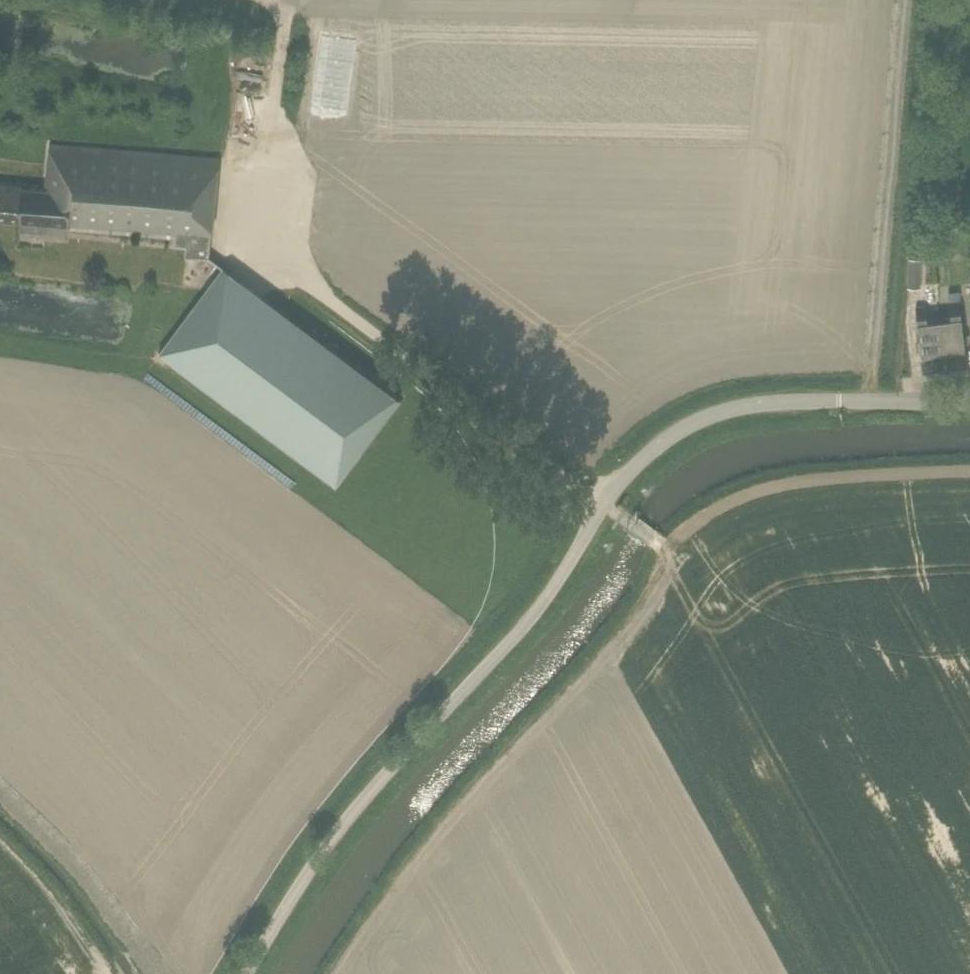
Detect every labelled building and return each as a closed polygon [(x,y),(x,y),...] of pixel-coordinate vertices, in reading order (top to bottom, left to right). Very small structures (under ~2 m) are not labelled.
[(210,261),(218,158),(50,144),(47,189),(0,185),(0,217),(21,218),(20,229),(72,233),(72,229),(177,238),(176,249),(187,250),(187,259),(210,261)] [(907,286),(920,287),(922,257),(909,257),(907,286)] [(238,259),(172,346),(348,480),(414,392),(238,259)] [(952,318),(940,320),(945,352),(967,349),(966,342),(969,342),(968,332),(965,333),(961,301),(949,302),(952,318)] [(945,352),(940,320),(928,321),(926,304),(916,306),(922,355),(945,352)]
